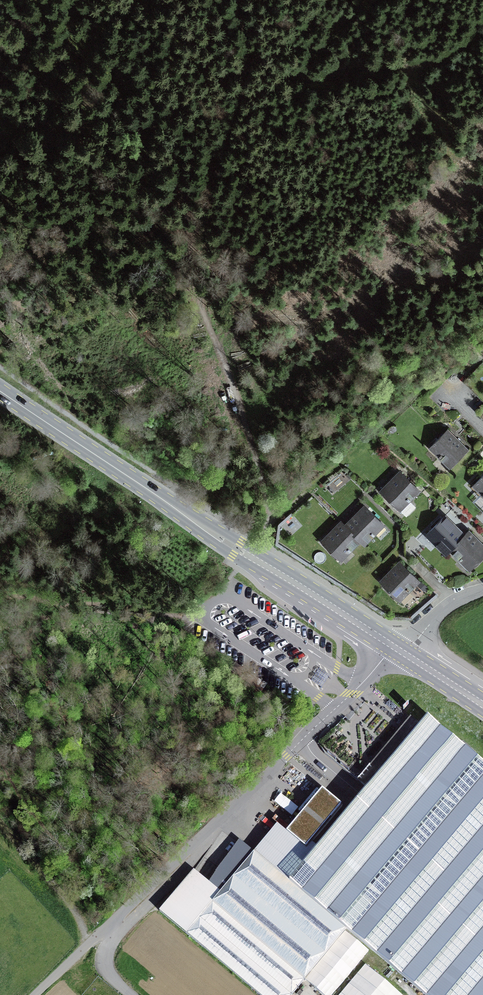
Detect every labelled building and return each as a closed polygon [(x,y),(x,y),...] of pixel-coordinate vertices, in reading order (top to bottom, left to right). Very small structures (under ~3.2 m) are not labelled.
[(449,467),(467,449),(447,430),(430,447),(449,467)] [(400,471),(380,491),(400,510),(405,514),(408,514),(413,508),(413,505),(409,501),(419,490),(400,471)] [(473,485),(482,495),(482,475),(473,485)] [(345,524),(345,525),(360,540),(364,544),(384,525),(364,506),(345,524)] [(450,550),(465,535),(445,515),(426,535),(446,554),(450,550)] [(360,540),(345,525),(341,521),(321,541),(341,560),(350,551),(360,540)] [(450,550),(469,569),(482,555),(482,545),(469,531),(465,535),(450,550)] [(400,561),(380,581),(399,600),(419,580),(400,561)] [(408,606),(425,589),(419,582),(402,600),(408,606)] [(427,716),(361,794),(302,864),(327,885),(314,901),(426,994),(482,994),(482,763),(427,716)] [(322,789),(286,832),(306,849),(342,806),(322,789)] [(184,881),(159,911),(260,994),(291,994),(346,929),(254,852),(252,854),(238,843),(202,894),(184,881)] [(367,962),(338,994),(404,994),(367,962)]
